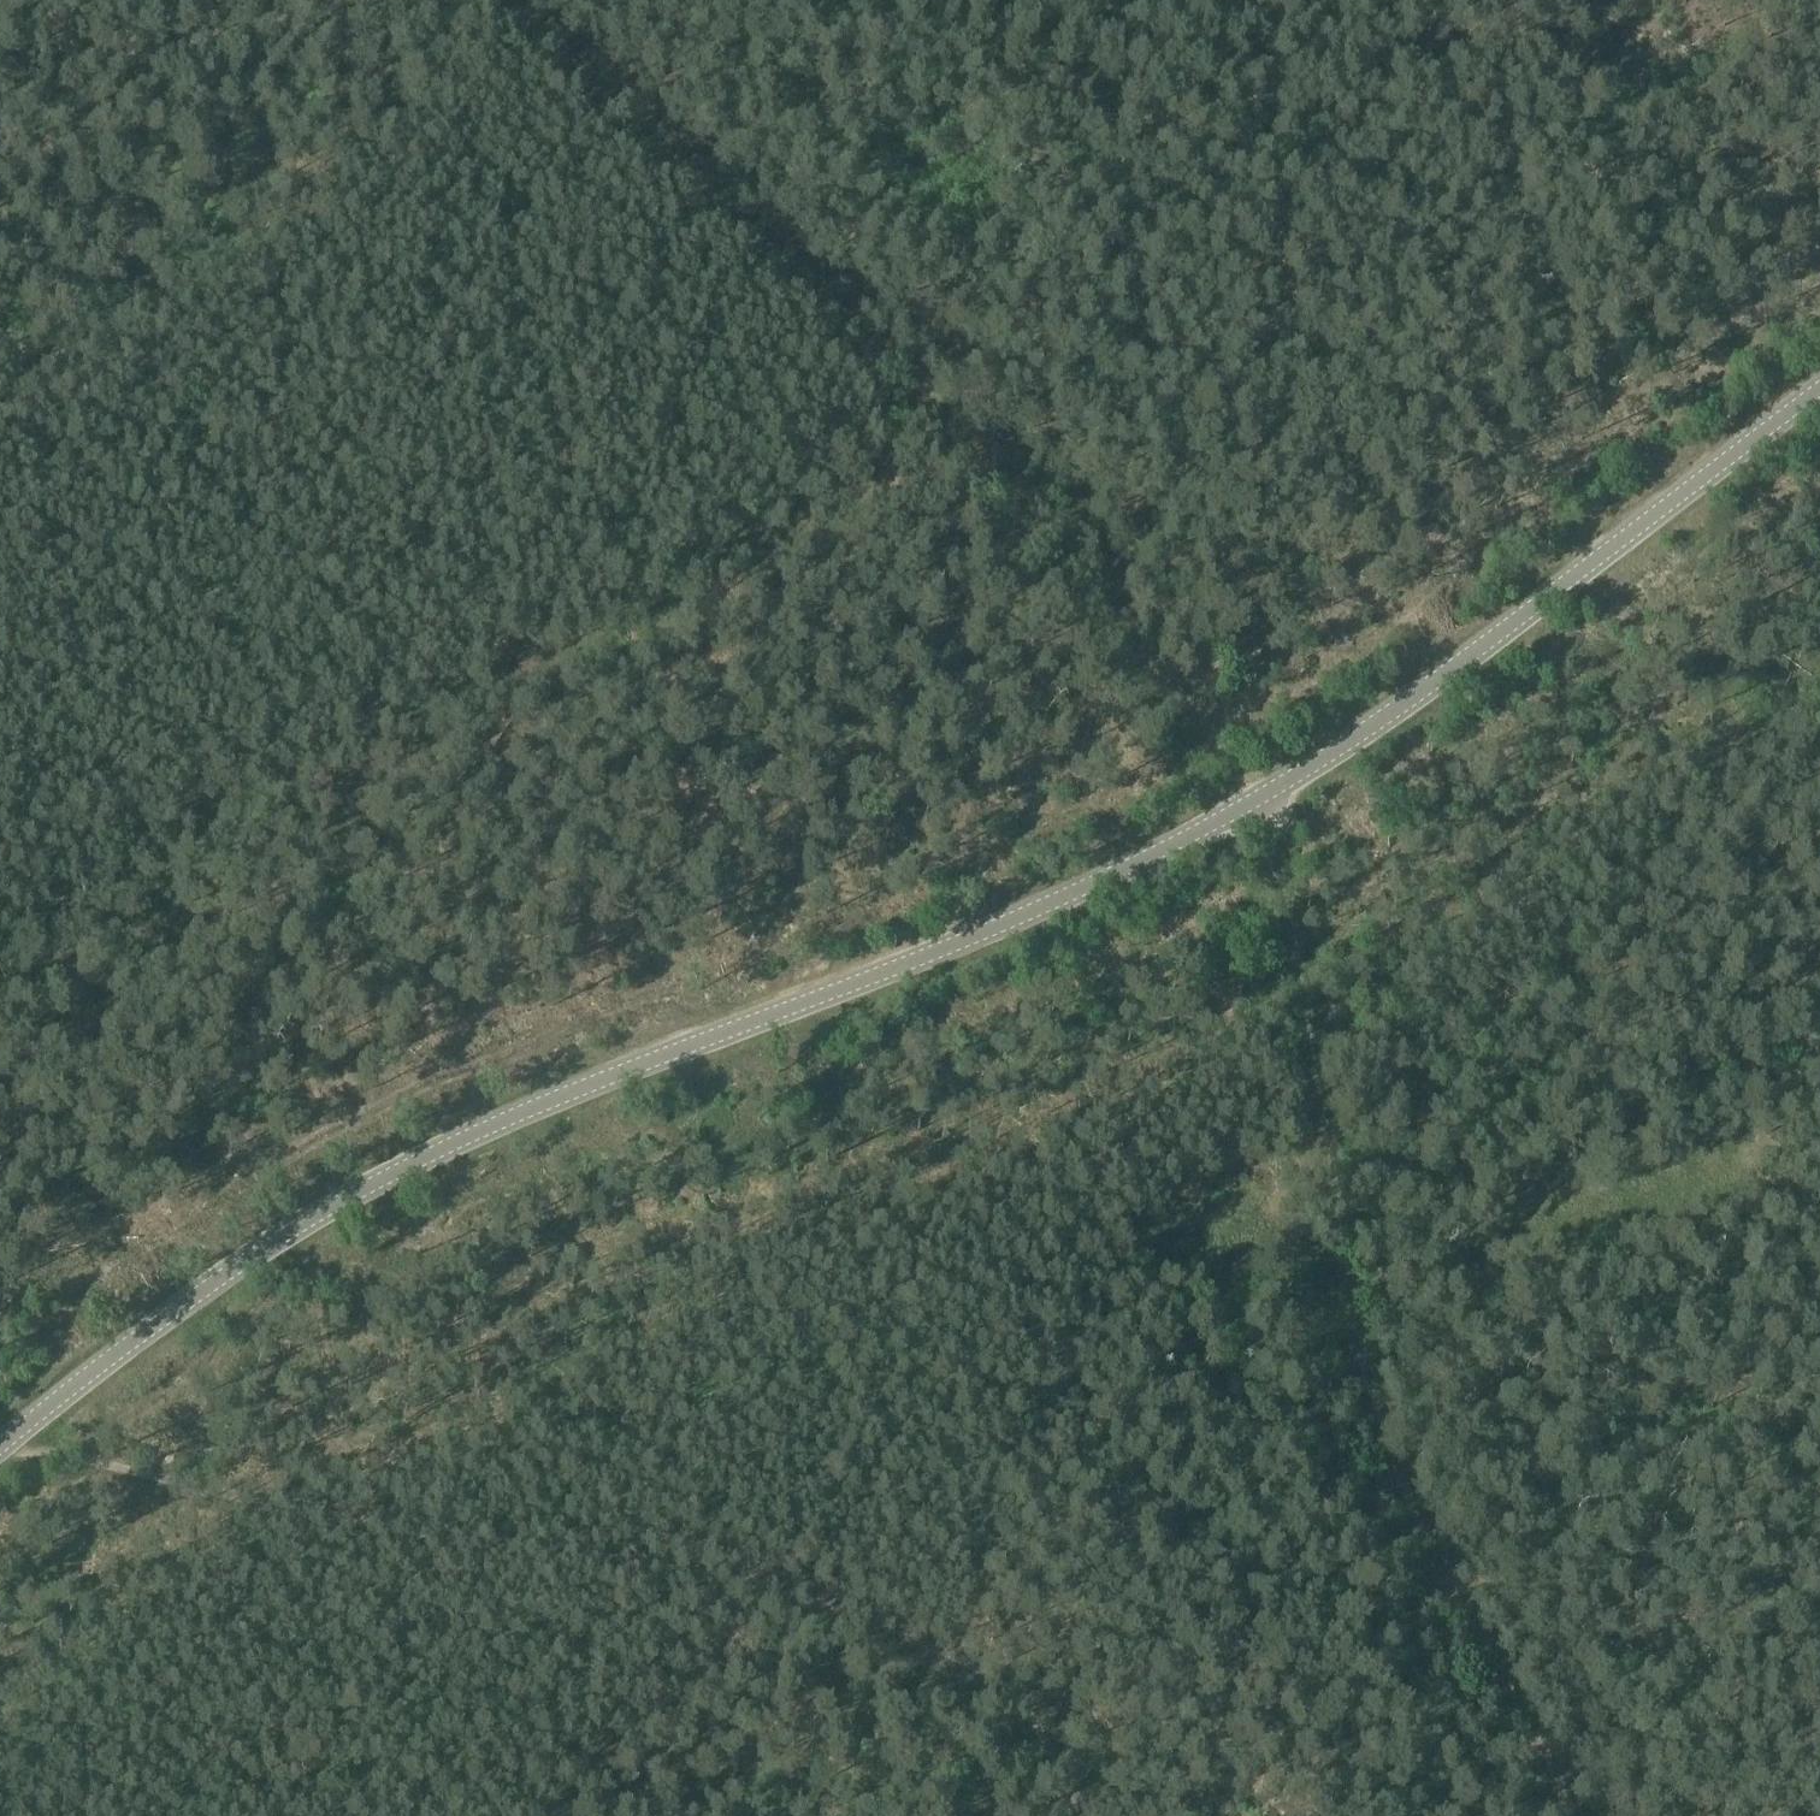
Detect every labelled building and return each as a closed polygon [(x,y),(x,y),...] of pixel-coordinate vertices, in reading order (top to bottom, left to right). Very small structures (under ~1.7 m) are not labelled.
[(369,1201),(373,1216),(391,1211),(387,1196),(369,1201)]
